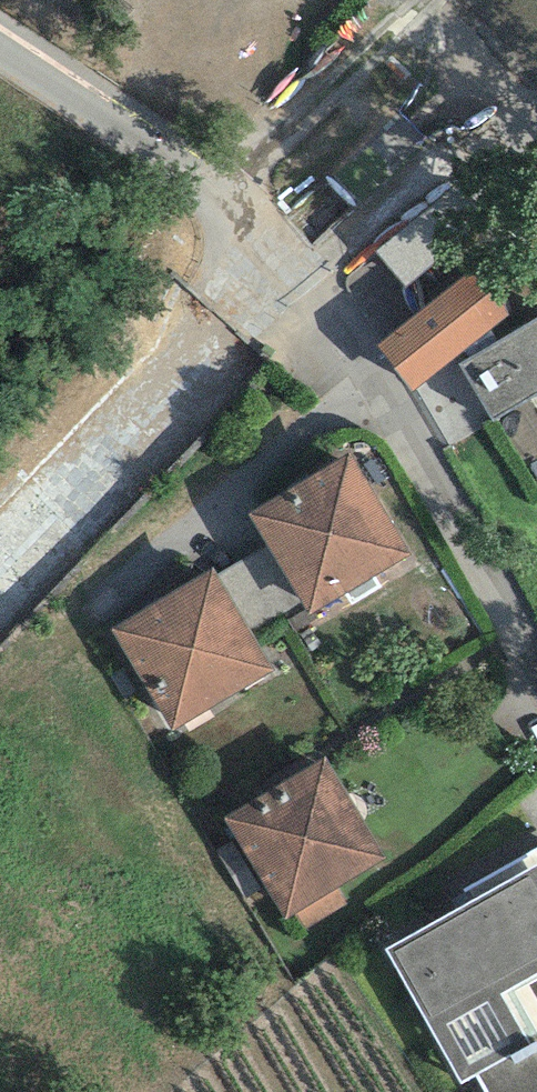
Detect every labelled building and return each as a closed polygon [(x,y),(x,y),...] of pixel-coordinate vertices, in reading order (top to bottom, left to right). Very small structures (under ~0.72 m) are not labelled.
[(487,216),(458,181),(376,250),(406,285),(487,216)] [(472,270),(378,344),(413,389),(508,315),(472,270)] [(460,363),(493,418),(536,392),(536,317),(460,363)] [(350,453),(250,513),(270,545),(303,601),(310,614),(410,555),(350,453)] [(250,632),(303,601),(270,545),(217,576),(250,632)] [(212,569),(113,628),(173,730),(272,671),(250,632),(217,576),(212,569)] [(328,758),(226,817),(286,918),(388,859),(328,758)] [(488,1091),(536,1091),(536,866),(387,951),(461,1083),(478,1073),(488,1091)]
